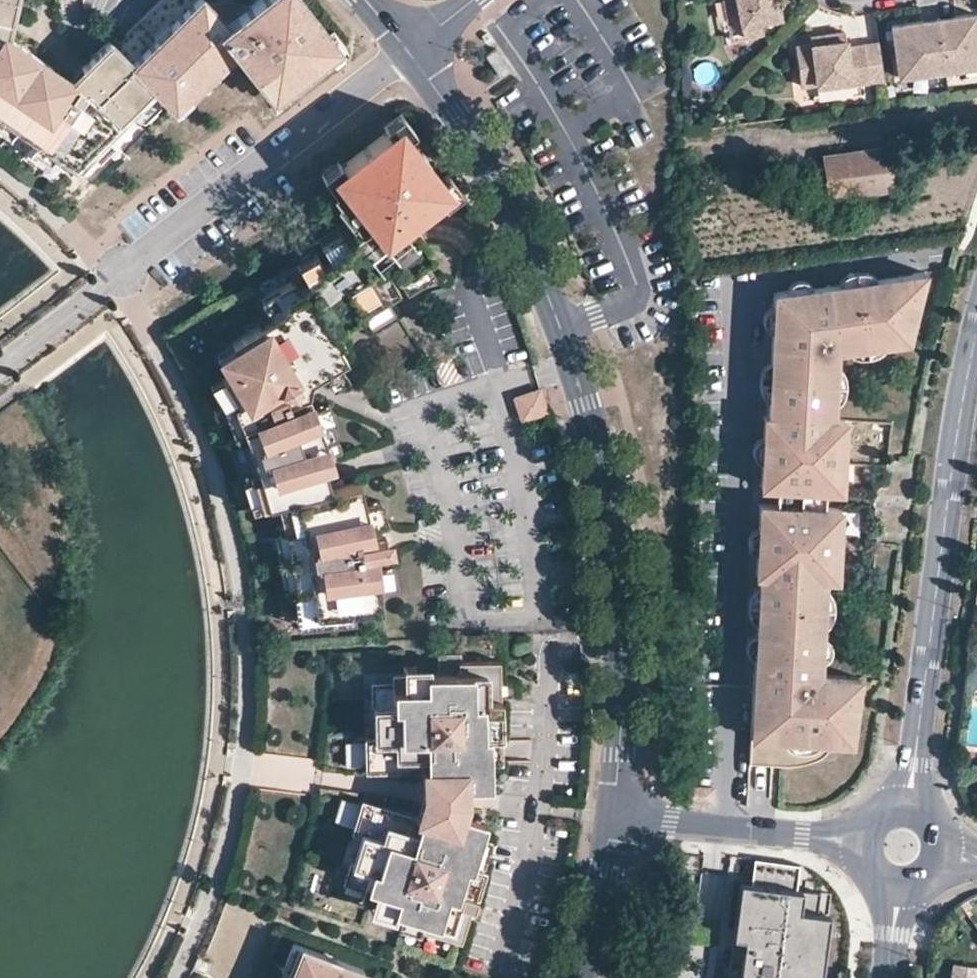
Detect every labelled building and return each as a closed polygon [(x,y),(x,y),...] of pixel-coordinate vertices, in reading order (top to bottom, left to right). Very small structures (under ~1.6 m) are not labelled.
[(10,19),(14,0),(0,0),(0,17),(10,19)] [(23,0),(14,0),(10,19),(6,34),(13,38),(23,0)] [(208,1),(207,0),(196,0),(171,25),(176,30),(164,42),(158,37),(132,62),(154,85),(166,97),(178,85),(188,94),(201,81),(192,72),(205,59),(214,69),(236,47),(239,52),(260,79),(271,70),(281,84),(296,73),(291,65),(305,54),(311,61),(326,49),(315,35),(325,27),(304,0),(255,0),(250,4),(228,21),(208,1)] [(228,21),(250,4),(244,1),(239,0),(210,0),(208,1),(228,21)] [(775,0),(733,0),(741,35),(761,31),(758,19),(777,15),(775,0)] [(924,19),(892,23),(899,76),(976,66),(976,15),(975,12),(954,15),(956,32),(941,34),(926,36),(924,19)] [(956,32),(954,15),(939,17),(941,34),(956,32)] [(0,17),(0,35),(3,31),(6,34),(10,19),(0,17)] [(941,34),(939,17),(924,19),(926,36),(941,34)] [(171,25),(165,19),(152,31),(158,37),(164,42),(176,30),(171,25)] [(341,38),(333,28),(329,31),(325,27),(315,35),(326,49),(341,38)] [(864,43),(847,46),(846,44),(844,29),(825,31),(826,39),(810,41),(794,43),(799,85),(816,83),(850,78),(850,83),(869,81),(864,43)] [(34,53),(13,38),(6,34),(3,31),(0,35),(0,105),(19,118),(16,122),(39,137),(56,149),(53,154),(69,168),(75,162),(80,167),(95,152),(90,147),(105,132),(128,109),(133,105),(149,89),(154,85),(132,62),(110,39),(90,58),(83,66),(94,77),(83,90),(71,78),(34,53)] [(825,31),(809,33),(810,41),(826,39),(825,31)] [(345,43),(341,38),(326,49),(330,54),(345,43)] [(884,79),(879,41),(864,43),(869,81),(884,79)] [(311,61),(305,54),(291,65),(296,73),(311,61)] [(214,69),(205,59),(192,72),(201,81),(205,85),(218,72),(214,69)] [(94,77),(83,66),(71,78),(83,90),(94,77)] [(281,84),(271,70),(260,79),(263,83),(271,93),(281,84)] [(850,78),(816,83),(816,88),(850,83),(850,78)] [(271,93),(263,83),(259,86),(270,100),(285,89),(281,84),(271,93)] [(188,94),(178,85),(166,97),(179,110),(192,98),(188,94)] [(159,100),(149,89),(133,105),(143,116),(159,100)] [(0,105),(0,128),(8,134),(16,122),(19,118),(0,105)] [(404,115),(401,111),(383,124),(387,129),(404,115)] [(414,128),(404,115),(387,129),(388,130),(384,133),(391,143),(395,140),(406,133),(414,128)] [(116,143),(105,132),(90,147),(95,152),(101,158),(116,143)] [(406,133),(395,140),(391,143),(384,133),(347,162),(355,172),(352,175),(341,184),(358,205),(403,199),(402,198),(416,188),(422,197),(431,195),(426,189),(431,185),(441,177),(406,133)] [(56,149),(39,137),(30,149),(48,161),(53,154),(56,149)] [(891,173),(887,148),(827,157),(831,198),(848,196),(892,189),(892,184),(891,173)] [(342,164),(338,159),(321,172),(336,189),(340,185),(341,184),(332,172),(342,164)] [(355,172),(347,162),(343,165),(342,164),(332,172),(341,184),(352,175),(355,172)] [(461,188),(447,171),(441,177),(431,185),(426,189),(431,195),(455,192),(461,188)] [(898,173),(891,173),(892,184),(899,184),(898,173)] [(422,197),(416,188),(402,198),(403,199),(422,197)] [(455,192),(431,195),(434,199),(439,195),(443,202),(455,192)] [(849,215),(848,196),(831,198),(831,217),(849,215)] [(422,197),(403,199),(414,214),(428,204),(422,197)] [(414,214),(403,199),(358,205),(363,212),(362,218),(353,225),(346,235),(349,239),(346,241),(338,254),(331,258),(322,264),(319,274),(307,282),(335,328),(363,311),(386,298),(399,290),(386,268),(392,265),(397,275),(425,258),(434,253),(418,226),(415,228),(408,219),(414,214)] [(346,241),(338,228),(320,239),(331,258),(338,254),(346,241)] [(322,264),(315,253),(296,264),(307,282),(319,274),(322,264)] [(433,272),(425,258),(397,275),(405,288),(433,272)] [(860,270),(855,269),(851,270),(846,272),(843,274),(840,277),(838,280),(836,283),(874,278),(866,271),(860,270)] [(786,291),(773,293),(772,306),(771,330),(771,331),(771,346),(811,349),(810,364),(770,361),(768,399),(767,415),(764,414),(763,431),(774,432),(773,439),(763,438),(762,460),(761,485),(778,486),(823,487),(830,488),(833,418),(834,402),(836,364),(836,349),(846,348),(884,342),(906,339),(923,270),(874,278),(836,283),(810,287),(786,291)] [(335,328),(307,282),(299,287),(291,275),(276,284),(282,292),(284,296),(281,307),(271,314),(230,338),(233,342),(243,359),(226,370),(222,372),(229,384),(235,398),(231,400),(235,412),(245,433),(245,434),(258,472),(268,500),(277,497),(293,491),(302,526),(293,528),(300,557),(304,587),(313,586),(316,615),(354,610),(381,607),(379,584),(376,566),(375,558),(363,560),(361,551),(376,548),(388,546),(386,536),(374,538),(359,540),(357,530),(370,528),(369,520),(365,503),(359,480),(344,484),(330,487),(329,481),(323,462),(321,455),(329,453),(328,448),(319,423),(313,407),(308,391),(294,397),(292,392),(286,390),(287,385),(292,386),(295,377),(290,375),(292,367),(298,368),(303,366),(310,379),(324,371),(339,362),(347,357),(338,344),(343,341),(335,328)] [(804,279),(800,278),(797,278),(792,280),(789,282),(787,287),(786,291),(810,287),(808,283),(806,281),(804,279)] [(282,292),(276,284),(259,295),(271,314),(281,307),(284,296),(282,292)] [(394,311),(386,298),(363,311),(371,325),(394,311)] [(771,330),(772,306),(769,307),(765,309),(764,311),(762,316),(761,318),(762,323),(763,326),(766,328),(771,330)] [(243,359),(233,342),(215,353),(226,370),(243,359)] [(884,342),(846,348),(847,349),(849,350),(850,351),(852,352),(853,353),(854,353),(856,354),(858,354),(861,355),(864,355),(868,354),(870,354),(873,353),(876,351),(878,350),(880,348),(882,345),(884,342)] [(811,349),(771,346),(770,361),(810,364),(811,349)] [(768,399),(770,361),(767,363),(763,367),(761,371),(759,376),(759,380),(759,385),(760,390),(763,394),(765,397),(768,399)] [(347,375),(339,362),(324,371),(333,385),(347,375)] [(845,381),(844,377),(842,371),(839,367),(836,364),(834,402),(837,400),(839,397),(841,394),(843,391),(844,386),(845,381)] [(310,379),(303,366),(298,368),(292,367),(290,375),(295,377),(292,386),(287,385),(286,390),(292,392),(294,397),(308,391),(310,379)] [(235,398),(229,384),(222,372),(208,380),(220,405),(212,408),(217,420),(227,415),(236,437),(245,434),(245,433),(235,412),(231,400),(235,398)] [(547,410),(539,388),(515,397),(522,418),(547,410)] [(334,417),(329,401),(313,407),(319,423),(329,419),(334,417)] [(841,488),(844,418),(833,418),(830,488),(841,488)] [(338,444),(329,419),(319,423),(328,448),(338,444)] [(258,472),(245,434),(236,437),(227,440),(227,441),(240,478),(242,477),(258,472)] [(762,460),(763,438),(763,436),(759,437),(756,439),(754,442),(752,447),(753,451),(754,455),(757,458),(760,460),(762,460)] [(340,478),(335,459),(323,462),(329,481),(340,478)] [(268,500),(258,472),(242,477),(252,505),(268,500)] [(823,487),(778,486),(777,502),(822,505),(823,487)] [(302,526),(293,491),(277,497),(284,524),(275,526),(277,532),(293,528),(302,526)] [(385,517),(381,499),(365,503),(369,520),(385,517)] [(822,672),(822,658),(824,633),(824,624),(826,585),(826,575),(829,505),(822,505),(777,502),(760,502),(759,526),(758,548),(768,549),(768,556),(758,556),(757,572),(760,572),(760,583),(758,620),(758,630),(757,653),(800,654),(800,669),(756,668),(755,684),(754,721),(753,734),(785,736),(784,761),(799,760),(808,757),(815,754),(816,737),(832,737),(854,738),(861,674),(822,672)] [(837,576),(840,505),(829,505),(826,575),(837,576)] [(758,548),(759,526),(756,527),(752,529),(751,531),(749,535),(748,538),(748,541),(750,545),(751,547),(754,549),(758,551),(758,548)] [(300,557),(293,528),(277,532),(273,533),(281,562),(284,589),(304,587),(300,557)] [(370,528),(357,530),(359,540),(374,538),(372,528),(370,528)] [(378,558),(376,548),(361,551),(363,560),(375,558),(378,558)] [(395,582),(393,564),(376,566),(379,584),(395,582)] [(758,620),(760,583),(757,585),(755,586),(753,588),(752,591),(751,593),(749,596),(749,601),(749,603),(749,607),(751,611),(752,613),(754,616),(756,619),(758,620)] [(834,599),(833,595),(831,592),(830,589),(827,587),(826,585),(824,624),(826,622),(829,620),(831,617),(833,613),(834,610),(835,607),(835,605),(835,602),(834,599)] [(316,615),(313,586),(304,587),(284,589),(284,591),(284,596),(291,595),(294,626),(355,619),(354,610),(316,615)] [(757,653),(758,630),(755,630),(753,631),(752,633),(750,634),(749,636),(748,638),(747,641),(747,642),(748,646),(748,647),(749,650),(751,651),(753,653),(757,655),(757,653)] [(833,644),(832,640),(830,637),(828,635),(826,634),(824,633),(822,658),(826,656),(828,655),(830,653),(832,651),(832,647),(833,644)] [(462,650),(438,651),(438,671),(450,671),(449,659),(462,659),(462,650)] [(800,654),(757,653),(757,655),(756,668),(800,669),(800,654)] [(500,683),(500,658),(462,659),(449,659),(450,671),(438,671),(393,672),(393,681),(394,706),(394,722),(394,735),(374,736),(366,736),(366,740),(366,764),(366,767),(425,766),(429,766),(428,751),(444,750),(444,766),(466,765),(488,765),(488,761),(487,734),(486,708),(501,708),(501,697),(500,683)] [(394,706),(393,681),(373,683),(374,707),(381,706),(394,706)] [(394,722),(394,706),(381,706),(381,722),(394,722)] [(501,733),(501,708),(486,708),(487,734),(501,733)] [(502,761),(501,739),(501,733),(487,734),(488,761),(502,761)] [(785,736),(753,734),(752,759),(776,760),(784,761),(785,736)] [(832,737),(816,737),(815,754),(821,751),(825,749),(829,743),(832,737)] [(366,740),(345,741),(346,764),(366,764),(366,740)] [(444,750),(428,751),(429,766),(444,766),(444,750)] [(429,766),(425,766),(422,791),(429,792),(465,797),(466,781),(466,765),(444,766),(429,766)] [(488,781),(488,765),(466,765),(466,781),(488,781)] [(465,797),(429,792),(422,791),(420,816),(421,816),(436,820),(455,826),(461,812),(465,797)] [(342,798),(335,821),(355,826),(361,803),(342,798)] [(432,835),(417,831),(421,816),(420,816),(362,798),(361,803),(355,826),(354,830),(362,833),(381,838),(378,851),(373,866),(366,890),(364,898),(371,900),(405,910),(417,914),(414,926),(424,928),(461,940),(468,916),(475,892),(463,889),(470,864),(477,837),(478,833),(455,826),(436,820),(432,835)] [(483,818),(461,812),(455,826),(478,833),(483,818)] [(436,820),(421,816),(417,831),(432,835),(436,820)] [(483,867),(491,841),(477,837),(470,864),(483,867)] [(360,862),(373,866),(378,851),(365,847),(360,862)] [(750,856),(733,977),(805,977),(817,891),(795,888),(798,863),(750,856)] [(347,884),(366,890),(373,866),(360,862),(354,861),(347,884)] [(475,892),(483,867),(470,864),(463,889),(475,892)] [(414,926),(417,914),(405,910),(399,930),(422,937),(424,928),(414,926)] [(305,959),(297,956),(301,944),(294,941),(284,966),(300,972),(305,959)] [(364,968),(301,944),(297,956),(305,959),(300,972),(297,977),(360,977),(364,968)] [(211,960),(204,957),(199,954),(193,966),(199,969),(205,972),(211,960)] [(976,972),(976,964),(951,961),(949,977),(976,977),(976,972)] [(300,972),(284,966),(279,977),(297,977),(300,972)]
